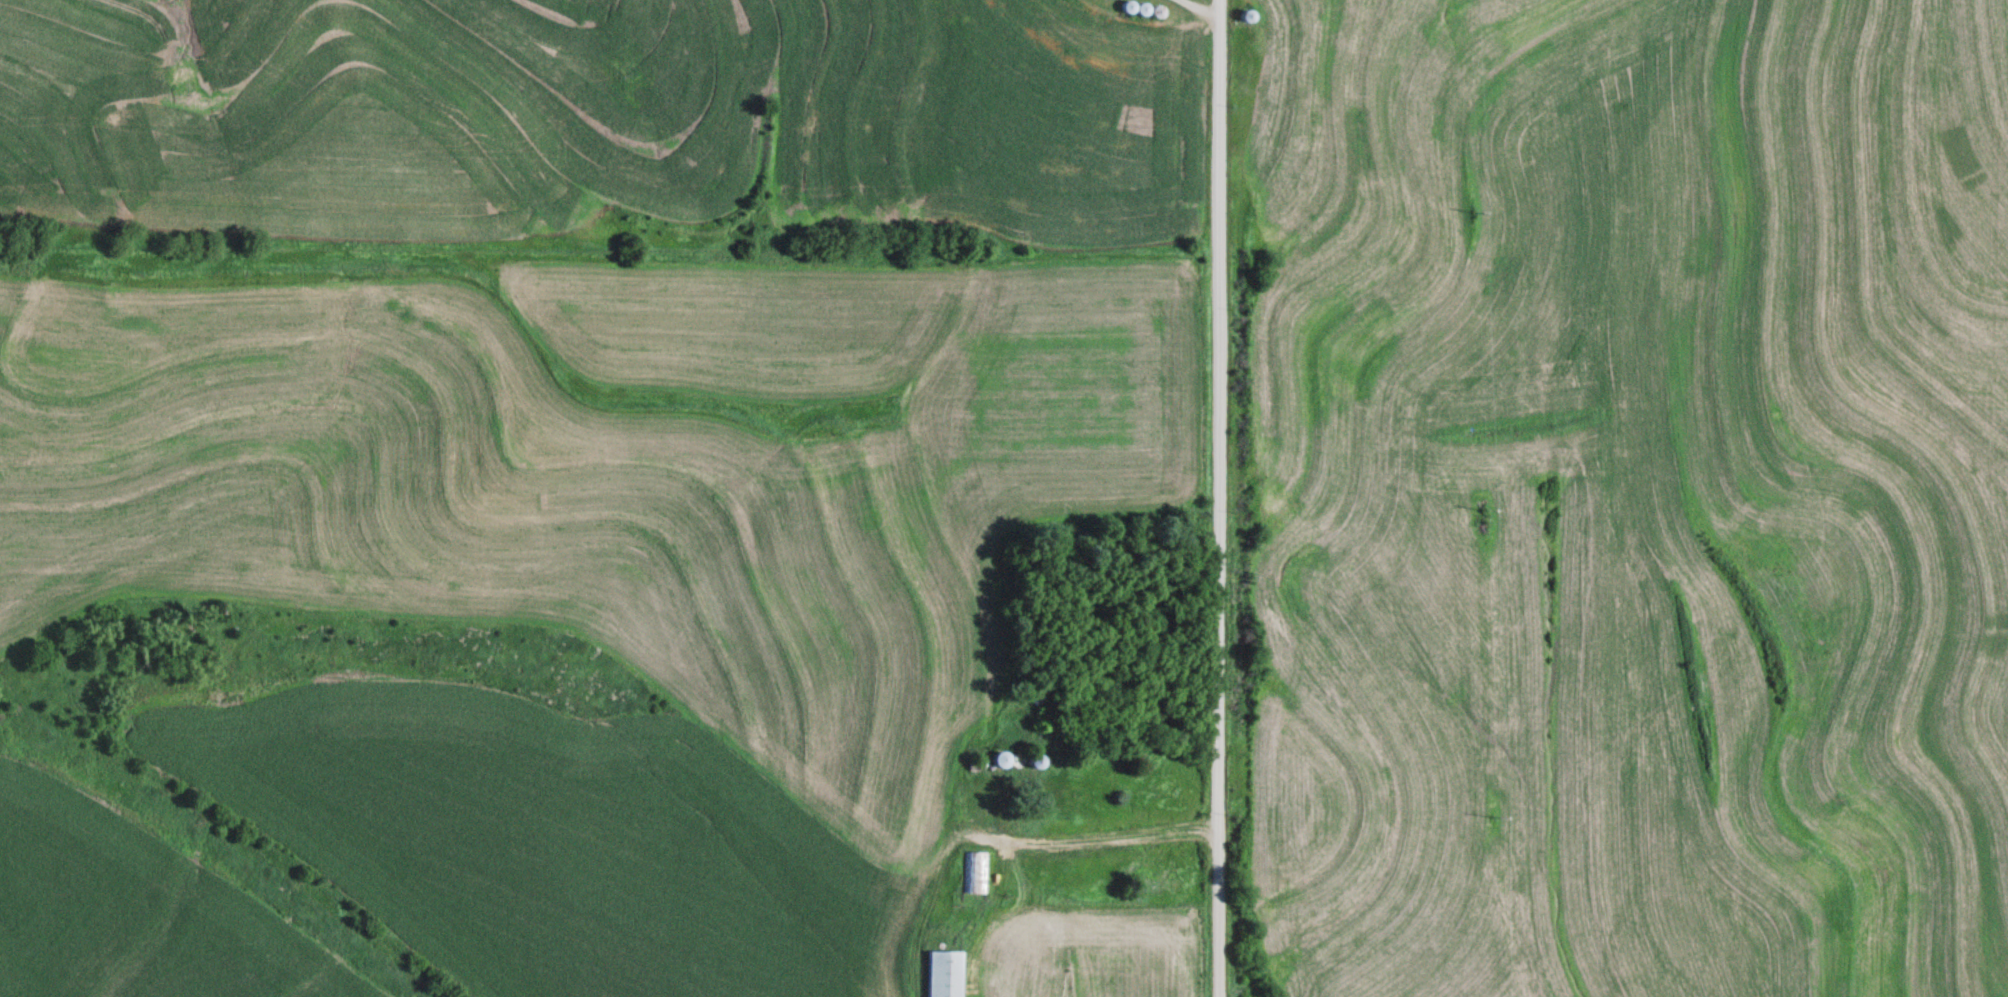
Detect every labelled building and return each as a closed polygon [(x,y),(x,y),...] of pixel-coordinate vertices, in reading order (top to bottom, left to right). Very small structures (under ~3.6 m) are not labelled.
[(987,850),(965,850),(965,891),(987,891),(987,850)] [(965,950),(929,950),(929,996),(965,996),(965,950)]
